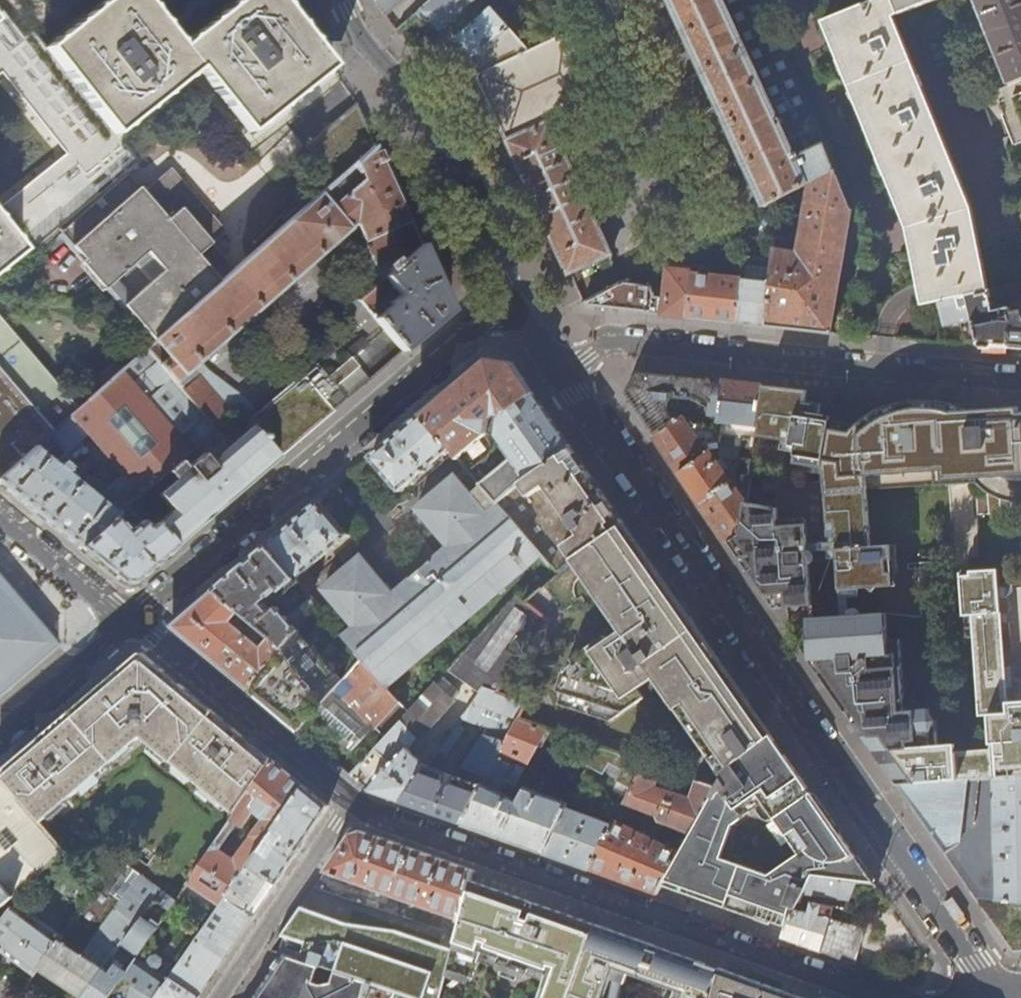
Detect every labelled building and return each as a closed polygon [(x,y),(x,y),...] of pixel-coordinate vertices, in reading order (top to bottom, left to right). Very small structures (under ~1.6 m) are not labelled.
[(19,250),(25,258),(59,231),(127,175),(138,165),(114,135),(198,67),(250,130),(330,65),(315,45),(278,0),(238,0),(182,46),(153,10),(144,0),(108,0),(46,50),(31,31),(22,37),(0,10),(0,73),(0,72),(65,154),(0,207),(0,209),(2,212),(0,213),(0,266),(19,250)] [(378,4),(388,17),(408,0),(376,0),(378,4)] [(441,33),(463,14),(479,0),(434,0),(422,11),(441,33)] [(658,101),(680,134),(720,106),(767,206),(767,207),(811,184),(837,170),(765,0),(670,0),(702,70),(658,101)] [(828,19),(913,224),(931,304),(939,302),(939,303),(967,297),(990,291),(971,205),(894,17),(935,0),(875,0),(828,19)] [(1008,84),(1020,79),(1020,0),(975,0),(1008,84)] [(511,13),(518,21),(526,14),(520,6),(511,13)] [(463,45),(471,62),(509,29),(492,8),(459,37),(463,45)] [(405,36),(412,44),(419,38),(407,24),(399,30),(405,36)] [(554,244),(568,274),(610,255),(548,121),(596,99),(565,32),(527,50),(509,29),(471,62),(474,69),(521,172),(554,244)] [(1008,84),(993,90),(1014,146),(1011,147),(1017,161),(1020,159),(1020,79),(1008,84)] [(335,182),(376,146),(366,126),(356,102),(305,147),(335,182)] [(392,183),(376,146),(335,182),(235,271),(157,339),(170,355),(159,365),(216,427),(232,412),(193,368),(201,361),(357,222),(384,278),(386,276),(421,245),(414,229),(392,183)] [(143,193),(127,175),(59,231),(154,341),(157,339),(235,271),(210,243),(224,231),(170,170),(143,193)] [(852,208),(837,170),(811,184),(799,257),(774,251),(770,284),(765,327),(791,330),(829,335),(852,208)] [(451,310),(421,245),(386,276),(400,293),(390,302),(392,304),(376,318),(403,351),(424,333),(451,310)] [(742,264),(740,281),(735,324),(747,325),(765,327),(770,284),(754,282),(755,266),(742,264)] [(686,318),(691,275),(691,274),(668,271),(664,301),(655,299),(655,295),(653,287),(636,285),(636,276),(582,305),(608,308),(661,315),(686,318)] [(740,281),(691,275),(686,318),(705,320),(735,324),(740,281)] [(360,300),(367,308),(385,291),(378,283),(360,300)] [(990,291),(967,297),(972,318),(979,346),(1020,349),(1020,311),(1012,313),(1011,308),(995,311),(990,291)] [(972,318),(967,297),(939,303),(943,324),(972,318)] [(78,409),(0,318),(0,478),(78,409)] [(78,409),(0,478),(0,484),(39,516),(74,544),(79,548),(113,518),(166,471),(216,427),(159,365),(145,349),(78,409)] [(444,396),(421,415),(450,448),(466,467),(470,471),(479,465),(488,457),(473,446),(487,435),(488,422),(495,417),(501,420),(501,416),(533,393),(520,375),(511,362),(487,359),(444,396)] [(247,399),(201,361),(193,368),(232,412),(237,409),(247,399)] [(357,390),(367,382),(349,361),(328,378),(346,399),(357,390)] [(328,378),(317,365),(304,376),(333,410),(346,399),(328,378)] [(680,418),(685,377),(659,374),(637,371),(624,393),(655,437),(680,418)] [(314,427),(333,410),(304,376),(259,414),(247,399),(237,409),(278,457),(314,427)] [(697,378),(685,377),(680,418),(682,417),(717,436),(718,436),(719,423),(724,381),(697,378)] [(738,382),(724,381),(719,423),(754,427),(762,385),(738,382)] [(988,492),(998,497),(1004,499),(1016,501),(1020,501),(1020,489),(1020,477),(1020,413),(1015,414),(1016,408),(980,411),(965,412),(939,414),(939,403),(920,401),(847,395),(846,397),(838,396),(836,406),(833,406),(831,418),(821,416),(822,404),(805,402),(806,390),(762,385),(754,427),(759,427),(758,435),(785,439),(785,441),(786,443),(788,444),(798,446),(796,463),(805,464),(825,467),(824,474),(826,474),(829,529),(835,529),(837,543),(839,577),(853,576),(854,589),(890,587),(889,573),(897,573),(895,542),(871,543),(867,489),(974,481),(979,486),(988,492)] [(501,416),(501,420),(499,440),(513,460),(488,478),(479,465),(470,471),(497,503),(520,484),(570,447),(550,418),(533,393),(501,416)] [(965,412),(963,411),(960,408),(950,403),(939,403),(939,414),(965,412)] [(237,409),(232,412),(216,427),(166,471),(174,480),(157,494),(171,510),(156,523),(157,524),(175,545),(201,523),(278,457),(237,409)] [(450,448),(421,415),(384,446),(370,458),(400,491),(450,448)] [(707,454),(682,417),(680,418),(655,437),(668,455),(680,473),(707,454)] [(578,459),(570,447),(520,484),(529,498),(546,486),(581,534),(566,546),(575,559),(624,524),(609,503),(578,459)] [(738,460),(740,449),(721,447),(720,457),(738,460)] [(753,451),(740,449),(738,460),(752,462),(753,451)] [(709,452),(707,454),(680,473),(685,481),(701,504),(731,483),(709,452)] [(824,474),(825,467),(805,464),(805,470),(824,474)] [(497,503),(470,471),(466,467),(416,509),(448,547),(393,593),(360,556),(323,588),(355,626),(343,636),(361,658),(386,687),(400,675),(541,556),(497,503)] [(737,493),(731,483),(701,504),(714,522),(728,542),(740,535),(745,502),(747,488),(741,487),(740,493),(737,493)] [(581,534),(546,486),(529,498),(520,484),(497,503),(541,556),(556,574),(573,561),(575,559),(566,546),(581,534)] [(291,526),(267,546),(295,580),(306,571),(348,535),(319,501),(291,526)] [(808,543),(807,527),(806,523),(805,520),(802,519),(780,520),(778,509),(778,508),(745,502),(740,535),(808,543)] [(157,561),(175,545),(157,524),(149,530),(142,521),(127,534),(113,518),(79,548),(98,563),(119,580),(134,580),(157,561)] [(624,524),(575,559),(573,561),(621,629),(655,679),(722,775),(725,770),(772,737),(753,710),(698,631),(653,566),(624,524)] [(813,605),(810,564),(804,564),(803,545),(808,545),(808,543),(740,535),(728,542),(747,569),(754,569),(771,594),(793,591),(796,607),(813,605)] [(810,564),(813,605),(814,619),(841,617),(840,590),(839,577),(837,543),(808,543),(808,545),(810,564)] [(298,584),(295,580),(267,546),(241,568),(215,590),(241,610),(271,636),(284,647),(318,607),(312,599),(288,618),(278,607),(272,611),(265,602),(280,589),(285,595),(298,584)] [(307,593),(352,556),(348,552),(315,580),(306,571),(295,580),(298,584),(307,593)] [(796,607),(793,591),(771,594),(754,569),(747,569),(774,608),(796,607)] [(60,644),(49,631),(0,574),(0,696),(60,644)] [(854,589),(853,576),(839,577),(840,590),(854,589)] [(1004,631),(1004,625),(1001,594),(1000,580),(956,582),(969,746),(941,748),(874,752),(886,770),(897,785),(994,779),(1020,778),(1020,705),(1017,705),(1011,706),(1007,670),(1004,631)] [(229,620),(241,610),(215,590),(193,608),(172,626),(242,684),(250,690),(284,647),(271,636),(261,647),(229,620)] [(1010,624),(1008,594),(1001,594),(1004,625),(1010,624)] [(494,692),(545,621),(515,595),(446,671),(476,696),(481,688),(494,692)] [(343,636),(318,607),(284,647),(250,690),(256,696),(264,702),(300,733),(338,686),(361,658),(343,636)] [(809,620),(809,632),(801,647),(818,672),(842,707),(874,752),(941,748),(939,733),(932,733),(931,709),(907,711),(907,706),(901,640),(890,640),(887,614),(864,616),(841,617),(814,619),(809,620)] [(643,698),(638,689),(655,679),(621,629),(607,638),(605,635),(571,657),(573,661),(564,666),(557,690),(562,691),(558,703),(610,720),(643,698)] [(0,772),(0,773),(41,821),(143,736),(236,813),(271,759),(144,654),(141,653),(138,654),(130,661),(15,759),(0,772)] [(396,699),(410,687),(400,675),(386,687),(361,658),(338,686),(373,726),(397,701),(396,699)] [(1017,705),(1014,670),(1007,670),(1011,706),(1017,705)] [(434,684),(407,713),(373,750),(391,765),(387,770),(385,769),(368,789),(371,792),(401,803),(426,767),(416,760),(412,764),(407,760),(403,754),(452,699),(434,684)] [(373,726),(338,686),(300,733),(330,758),(351,775),(373,750),(407,713),(397,701),(373,726)] [(524,703),(494,692),(481,688),(476,696),(460,718),(486,727),(455,777),(426,767),(401,803),(427,812),(461,824),(480,788),(488,772),(496,758),(500,749),(516,719),(524,703)] [(939,733),(939,724),(931,709),(932,733),(939,733)] [(550,731),(516,719),(500,749),(527,761),(535,745),(541,747),(550,731)] [(438,751),(444,755),(462,729),(456,725),(438,751)] [(691,832),(685,841),(661,884),(677,891),(723,907),(724,905),(740,910),(786,927),(792,910),(797,911),(797,910),(804,895),(813,876),(855,882),(876,886),(855,856),(830,820),(806,785),(788,759),(772,737),(725,770),(722,775),(716,786),(691,832)] [(625,802),(646,762),(598,747),(577,787),(583,790),(590,778),(613,791),(607,803),(621,809),(625,802)] [(509,764),(496,758),(488,772),(501,779),(509,764)] [(277,764),(271,759),(236,813),(188,882),(193,886),(221,905),(226,898),(247,867),(225,851),(254,809),(275,827),(303,786),(277,764)] [(662,768),(646,762),(625,802),(658,815),(657,817),(658,819),(659,820),(691,832),(716,786),(697,780),(691,799),(656,787),(662,768)] [(41,821),(0,773),(0,881),(2,882),(14,897),(67,852),(41,821)] [(994,779),(897,785),(915,810),(953,866),(975,898),(1020,903),(1020,778),(994,779)] [(303,786),(275,827),(285,835),(281,836),(279,838),(277,840),(277,843),(275,842),(272,847),(275,849),(269,857),(259,850),(247,867),(226,898),(253,916),(263,902),(294,856),(328,806),(325,804),(303,786)] [(509,798),(480,788),(461,824),(496,837),(543,853),(566,808),(568,803),(526,788),(519,801),(513,799),(515,795),(511,794),(509,798)] [(613,825),(566,808),(543,853),(565,861),(589,870),(613,825)] [(616,820),(613,825),(589,870),(628,884),(656,894),(661,884),(685,841),(680,838),(674,849),(616,820)] [(324,872),(459,919),(470,879),(472,869),(404,845),(361,831),(354,833),(350,834),(337,853),(324,872)] [(156,898),(162,888),(142,874),(81,953),(77,951),(117,893),(104,883),(64,936),(38,970),(56,981),(70,990),(82,997),(83,997),(105,968),(123,944),(156,898)] [(848,900),(855,882),(813,876),(804,895),(848,900)] [(712,995),(711,994),(718,968),(632,937),(588,921),(547,906),(470,879),(459,919),(452,948),(447,966),(445,977),(463,983),(463,981),(465,982),(468,975),(472,976),(471,978),(473,978),(481,959),(498,965),(498,966),(502,968),(501,973),(519,979),(520,975),(526,977),(526,975),(544,982),(538,997),(605,997),(612,979),(614,979),(610,997),(620,997),(623,982),(626,982),(629,974),(675,991),(673,997),(711,997),(712,995)] [(14,897),(2,882),(0,881),(0,909),(14,897)] [(210,921),(221,905),(193,886),(183,902),(210,921)] [(163,903),(156,898),(123,944),(138,956),(178,899),(170,894),(163,903)] [(226,898),(221,905),(210,921),(204,930),(212,936),(206,945),(224,958),(239,937),(253,916),(226,898)] [(808,913),(797,910),(797,911),(792,910),(786,927),(782,939),(786,940),(820,952),(831,920),(831,918),(826,917),(828,906),(811,902),(808,913)] [(64,936),(30,912),(26,917),(11,906),(0,921),(0,940),(6,945),(2,951),(35,975),(38,970),(64,936)] [(452,948),(408,934),(405,942),(393,938),(342,931),(341,935),(332,932),(333,929),(305,920),(302,927),(291,946),(288,954),(322,965),(340,970),(369,980),(365,997),(427,997),(429,994),(440,997),(445,977),(447,966),(452,948)] [(840,922),(831,920),(820,952),(828,956),(855,965),(866,928),(840,922)] [(224,958),(206,945),(198,939),(169,979),(157,997),(197,997),(224,958)] [(127,971),(126,973),(113,992),(112,992),(108,997),(157,997),(169,979),(156,970),(162,963),(160,958),(156,954),(151,956),(146,964),(137,957),(127,971)] [(369,980),(340,970),(335,982),(324,986),(316,984),(322,965),(288,954),(257,997),(365,997),(369,980)] [(105,968),(83,997),(108,997),(112,992),(113,992),(126,973),(127,971),(123,968),(125,965),(122,964),(125,959),(122,957),(119,961),(117,961),(110,971),(105,968)] [(793,995),(748,979),(735,974),(718,968),(711,994),(712,995),(711,997),(801,997),(793,995)] [(70,990),(67,994),(82,997),(70,990)]
